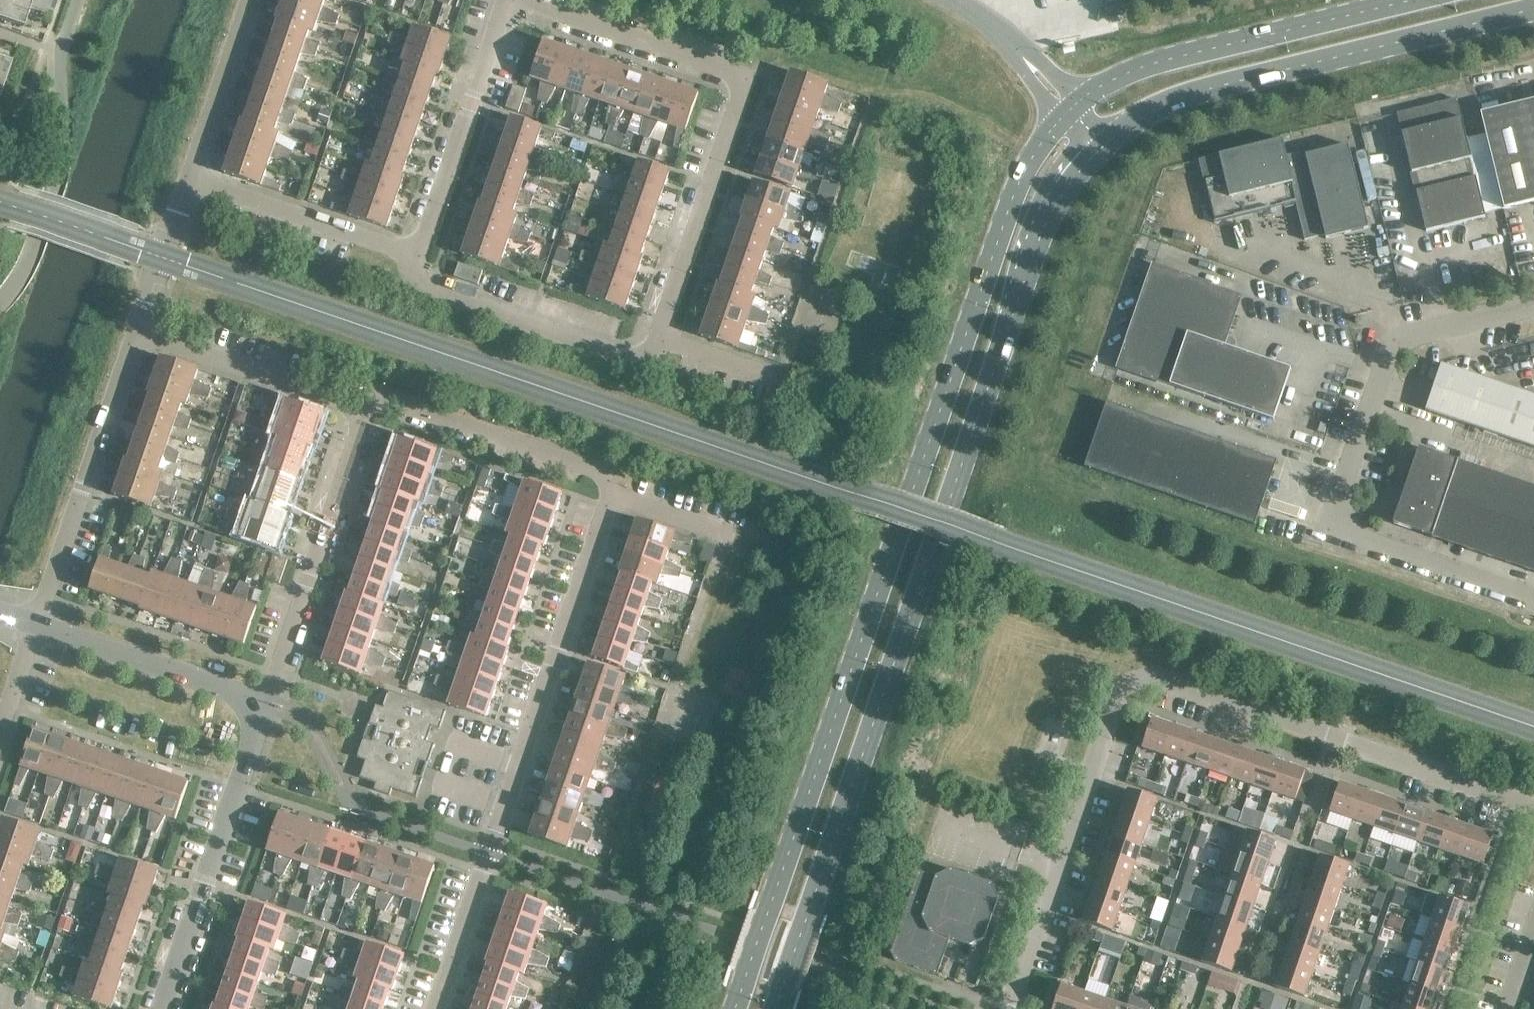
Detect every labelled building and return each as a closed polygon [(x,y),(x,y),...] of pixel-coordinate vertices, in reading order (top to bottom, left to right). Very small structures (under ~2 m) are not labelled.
[(13,0),(0,0),(0,18),(23,26),(30,6),(13,0)] [(282,1),(338,20),(339,15),(322,6),(324,0),(283,0),(282,1)] [(338,20),(282,1),(276,19),(278,20),(279,19),(309,29),(309,30),(313,32),(317,22),(336,25),(338,20)] [(279,19),(278,20),(273,36),(317,51),(319,45),(306,38),(309,30),(309,29),(279,19)] [(451,39),(414,26),(410,36),(391,33),(389,38),(445,57),(451,39)] [(347,29),(344,40),(355,44),(359,33),(347,29)] [(317,51),(273,36),(267,53),(298,63),(301,54),(315,56),(317,51)] [(445,57),(389,38),(388,42),(405,52),(401,62),(406,63),(406,62),(437,73),(436,74),(439,75),(445,57)] [(561,47),(543,41),(531,78),(541,81),(538,100),(542,102),(561,47)] [(578,52),(561,47),(542,102),(547,104),(556,87),(566,90),(578,52)] [(595,58),(578,52),(566,90),(575,93),(572,112),(576,114),(595,58)] [(298,63),(267,53),(261,70),(306,85),(307,79),(294,72),(298,63)] [(12,60),(0,56),(0,96),(12,60)] [(612,64),(595,58),(576,114),(581,115),(590,98),(600,101),(612,64)] [(406,62),(406,63),(403,72),(389,69),(387,75),(431,90),(436,74),(437,73),(406,62)] [(629,70),(612,64),(600,101),(609,104),(606,124),(610,125),(629,70)] [(306,85),(261,70),(255,87),(286,98),(289,88),(304,90),(306,85)] [(646,76),(629,70),(610,125),(615,127),(624,110),(634,113),(646,76)] [(828,84),(791,71),(785,89),(840,108),(842,103),(825,94),(828,84)] [(431,90),(387,75),(385,80),(398,87),(395,96),(425,107),(431,90)] [(664,82),(646,76),(634,113),(643,116),(640,135),(644,137),(664,82)] [(681,87),(664,82),(644,137),(649,139),(659,121),(668,125),(681,87)] [(527,89),(513,84),(508,100),(505,108),(519,113),(527,89)] [(286,98),(255,87),(249,104),(294,120),(296,114),(283,107),(286,98)] [(699,94),(681,87),(668,125),(677,128),(674,147),(679,149),(699,94)] [(840,108),(785,89),(779,106),(816,119),(819,110),(839,113),(840,108)] [(425,107),(395,96),(392,106),(377,103),(375,109),(419,124),(425,107)] [(1456,99),(1428,106),(1397,113),(1412,173),(1414,172),(1418,191),(1416,191),(1426,231),(1485,216),(1475,176),(1473,177),(1469,158),(1471,158),(1456,99)] [(1481,113),(1504,209),(1533,201),(1533,100),(1481,113)] [(523,101),(519,113),(532,117),(536,105),(523,101)] [(249,104),(244,121),(244,122),(274,132),(274,131),(277,123),(292,125),(294,120),(249,104)] [(816,119),(779,106),(773,123),(829,142),(830,137),(813,128),(816,119)] [(321,109),(318,118),(328,122),(332,113),(321,109)] [(419,124),(375,109),(373,114),(386,121),(383,131),(413,141),(419,124)] [(556,132),(511,117),(505,135),(536,145),(539,136),(553,138),(556,132)] [(242,120),(235,138),(291,157),(293,152),(276,143),(279,132),(274,131),(274,132),(244,122),(244,121),(242,120)] [(829,142),(773,123),(767,140),(804,153),(808,144),(827,147),(829,142)] [(592,126),(589,137),(605,142),(608,132),(592,126)] [(413,141),(383,131),(380,140),(365,138),(363,143),(407,159),(413,141)] [(536,145),(505,135),(499,152),(544,167),(546,162),(532,155),(536,145)] [(291,157),(235,138),(230,155),(267,167),(270,158),(290,161),(291,157)] [(804,153),(767,140),(761,157),(817,176),(819,171),(801,162),(804,153)] [(1199,160),(1214,223),(1296,203),(1305,240),(1309,239),(1309,238),(1322,234),(1323,236),(1325,235),(1326,239),(1330,238),(1330,237),(1344,233),(1344,234),(1369,228),(1348,145),(1308,155),(1307,151),(1286,156),(1282,140),(1199,160)] [(407,159),(363,143),(361,149),(374,156),(372,164),(371,165),(402,176),(402,175),(407,159)] [(307,144),(304,152),(317,157),(320,148),(307,144)] [(544,167),(499,152),(494,169),(524,179),(527,170),(542,173),(544,167)] [(267,167),(230,155),(224,173),(279,192),(281,186),(264,176),(267,167)] [(636,169),(633,179),(663,189),(669,171),(625,156),(623,162),(636,169)] [(817,176),(761,157),(755,175),(793,188),(796,177),(815,181),(817,176)] [(344,170),(343,174),(398,193),(404,176),(402,175),(402,176),(371,165),(372,164),(367,163),(364,173),(344,170)] [(524,179),(494,169),(488,186),(532,201),(534,196),(521,189),(524,179)] [(398,193),(343,174),(341,179),(358,188),(355,198),(392,210),(398,193)] [(663,189),(633,179),(630,188),(615,185),(613,191),(657,206),(663,189)] [(826,180),(820,196),(834,201),(839,185),(826,180)] [(753,181),(747,199),(803,218),(804,213),(787,204),(791,193),(753,181)] [(532,201),(488,186),(482,202),(482,203),(512,213),(513,213),(516,204),(530,207),(532,201)] [(657,206),(613,191),(611,196),(624,203),(621,213),(652,223),(657,206)] [(392,210),(355,198),(352,207),(333,204),(331,209),(386,228),(392,210)] [(803,218),(747,199),(741,217),(743,217),(744,216),(774,227),(774,228),(778,229),(782,219),(801,222),(803,218)] [(480,201),(474,219),(529,238),(531,234),(514,224),(517,214),(513,213),(512,213),(482,203),(482,202),(480,201)] [(817,212),(814,221),(816,222),(825,225),(830,212),(822,209),(817,212)] [(652,223),(621,213),(618,222),(603,219),(602,225),(646,240),(652,223)] [(570,215),(565,229),(578,234),(583,219),(570,215)] [(744,216),(743,217),(738,234),(782,249),(784,243),(771,236),(774,228),(774,227),(744,216)] [(529,238),(474,219),(468,236),(505,249),(508,240),(528,243),(529,238)] [(816,222),(812,236),(821,239),(825,225),(816,222)] [(646,240),(602,225),(600,230),(613,237),(610,246),(610,247),(640,257),(640,256),(646,240)] [(782,249),(738,234),(732,250),(762,261),(766,252),(780,254),(782,249)] [(505,249),(468,236),(462,254),(518,273),(519,268),(502,258),(505,249)] [(583,251),(581,256),(636,275),(643,257),(640,256),(640,257),(610,247),(610,246),(605,244),(602,254),(583,251)] [(558,249),(553,264),(566,269),(572,254),(558,249)] [(762,261),(732,250),(726,268),(770,283),(772,277),(759,270),(762,261)] [(636,275),(581,256),(579,261),(597,270),(593,279),(631,292),(636,275)] [(539,261),(535,272),(543,275),(547,263),(539,261)] [(459,263),(454,277),(478,285),(483,271),(459,263)] [(1240,295),(1153,265),(1138,311),(1118,367),(1273,420),(1291,368),(1234,349),(1236,343),(1233,333),(1228,331),(1240,295)] [(770,283),(726,268),(721,284),(720,285),(751,295),(751,294),(754,286),(769,288),(770,283)] [(549,274),(546,282),(565,289),(568,281),(549,274)] [(631,292),(593,279),(590,288),(571,285),(569,291),(625,310),(631,292)] [(718,283),(712,301),(768,320),(769,315),(752,306),(756,296),(751,294),(751,295),(720,285),(721,284),(718,283)] [(768,320),(712,301),(706,318),(744,331),(747,321),(766,325),(768,320)] [(744,331),(706,318),(700,336),(738,349),(756,355),(758,349),(741,340),(744,331)] [(198,369),(161,356),(155,374),(210,393),(212,389),(194,380),(198,369)] [(1426,409),(1533,446),(1533,396),(1441,364),(1426,409)] [(210,393),(155,374),(149,392),(151,393),(151,392),(182,403),(181,404),(186,405),(189,395),(209,398),(210,393)] [(151,392),(151,393),(145,409),(190,424),(191,419),(178,412),(181,404),(182,403),(151,392)] [(323,412),(286,399),(283,410),(263,406),(262,411),(317,430),(323,412)] [(1277,461),(1106,402),(1084,467),(1255,525),(1277,461)] [(190,424),(145,409),(139,426),(170,437),(173,428),(188,430),(190,424)] [(238,409),(234,421),(245,424),(248,413),(238,409)] [(317,430),(262,411),(260,416),(277,425),(274,435),(278,437),(279,436),(309,446),(309,447),(311,448),(317,430)] [(170,437),(139,426),(134,443),(178,458),(180,453),(167,446),(170,437)] [(279,436),(278,437),(276,445),(261,443),(259,448),(303,463),(309,447),(309,446),(279,436)] [(455,457),(399,438),(393,456),(430,469),(433,459),(453,463),(455,457)] [(134,443),(128,459),(128,460),(158,471),(159,470),(161,462),(176,464),(178,458),(134,443)] [(303,463),(259,448),(257,454),(270,461),(267,470),(298,480),(303,463)] [(1406,485),(1393,523),(1431,536),(1431,537),(1432,537),(1432,536),(1490,556),(1533,571),(1533,487),(1458,461),(1459,460),(1457,460),(1423,449),(1417,452),(1406,485)] [(226,456),(222,468),(233,471),(237,460),(226,456)] [(430,469),(393,456),(387,473),(443,492),(444,487),(427,478),(430,469)] [(126,459),(120,477),(175,496),(177,491),(160,482),(163,471),(159,470),(158,471),(128,460),(128,459),(126,459)] [(483,467),(478,483),(485,486),(491,470),(483,467)] [(298,480),(267,470),(264,479),(249,477),(248,482),(292,497),(298,480)] [(443,492),(387,473),(381,491),(383,492),(384,491),(414,501),(414,502),(418,504),(422,493),(441,497),(443,492)] [(562,493),(506,474),(504,480),(522,489),(518,499),(556,511),(562,493)] [(175,496),(120,477),(114,494),(151,507),(154,497),(174,500),(175,496)] [(292,497),(248,482),(246,488),(259,495),(256,503),(256,504),(286,514),(286,513),(292,497)] [(384,491),(383,492),(378,508),(422,523),(424,518),(411,510),(414,502),(414,501),(384,491)] [(556,511),(518,499),(515,508),(496,505),(494,509),(550,528),(556,511)] [(228,508),(227,513),(282,532),(289,514),(286,513),(286,514),(256,504),(256,503),(251,501),(248,512),(228,508)] [(422,523),(378,508),(372,525),(402,535),(405,526),(420,529),(422,523)] [(550,528),(494,509),(493,514),(510,523),(506,534),(511,535),(542,545),(541,546),(544,546),(550,528)] [(282,532),(227,513),(225,518),(243,527),(239,537),(276,550),(282,532)] [(693,538),(638,519),(631,537),(669,550),(672,541),(691,544),(693,538)] [(402,535),(372,525),(366,542),(410,557),(412,552),(399,544),(402,535)] [(192,532),(189,541),(199,545),(203,536),(192,532)] [(206,532),(201,547),(212,551),(217,536),(206,532)] [(511,535),(508,544),(493,541),(492,547),(536,562),(541,546),(542,545),(511,535)] [(669,550),(631,537),(626,554),(681,573),(683,568),(665,559),(669,550)] [(410,557),(366,542),(360,559),(391,569),(394,560),(408,563),(410,557)] [(704,542),(699,559),(710,563),(716,546),(704,542)] [(111,547),(105,545),(90,589),(108,595),(118,565),(109,562),(111,547)] [(536,562),(492,547),(490,552),(503,560),(500,569),(530,579),(536,562)] [(681,573),(626,554),(619,572),(622,573),(622,572),(652,582),(652,583),(657,585),(660,575),(679,578),(681,573)] [(127,568),(118,565),(108,595),(125,601),(140,557),(134,555),(127,568)] [(288,560),(274,556),(266,579),(279,584),(288,560)] [(145,559),(140,557),(125,601),(141,607),(142,607),(152,577),(151,576),(143,574),(145,559)] [(153,572),(151,576),(152,577),(142,607),(141,607),(140,609),(158,615),(171,578),(177,560),(172,558),(163,575),(153,572)] [(391,569),(360,559),(354,576),(399,591),(401,586),(388,579),(391,569)] [(182,561),(177,560),(171,578),(158,615),(175,621),(188,584),(178,581),(182,561)] [(530,579),(500,569),(496,578),(482,575),(480,581),(524,596),(530,579)] [(197,587),(188,584),(175,621),(192,627),(211,571),(206,570),(197,587)] [(216,573),(211,571),(192,627),(209,633),(222,595),(212,592),(216,573)] [(622,572),(622,573),(616,589),(660,604),(662,599),(649,592),(652,583),(652,582),(622,572)] [(354,576),(349,592),(348,593),(379,604),(379,603),(382,594),(397,597),(399,591),(354,576)] [(231,599),(222,595),(209,633),(226,638),(245,583),(240,581),(231,599)] [(524,596),(480,581),(478,586),(491,594),(488,603),(518,613),(524,596)] [(250,585),(245,583),(226,638),(244,645),(257,607),(246,604),(250,585)] [(660,604),(616,589),(610,606),(641,617),(644,607),(658,610),(660,604)] [(255,590),(252,600),(259,603),(262,592),(255,590)] [(347,592),(340,610),(396,629),(398,624),(380,615),(384,604),(379,603),(379,604),(348,593),(349,592),(347,592)] [(401,593),(397,605),(415,611),(419,599),(401,593)] [(518,613),(488,603),(485,612),(470,609),(468,615),(512,630),(518,613)] [(641,617),(610,606),(605,623),(649,638),(651,633),(638,626),(641,617)] [(396,629),(340,610),(335,627),(372,639),(375,630),(394,633),(396,629)] [(455,610),(452,618),(466,623),(466,621),(468,615),(455,610)] [(433,614),(431,620),(438,623),(440,617),(433,614)] [(440,617),(438,623),(448,626),(451,619),(441,615),(440,617)] [(512,630),(468,615),(466,621),(479,628),(476,636),(476,637),(507,647),(507,646),(512,630)] [(649,638),(605,623),(599,640),(629,651),(632,642),(647,644),(649,638)] [(372,639),(335,627),(329,644),(384,663),(386,658),(369,649),(372,639)] [(449,642),(447,646),(503,665),(509,647),(507,646),(507,647),(476,637),(476,636),(472,635),(468,645),(449,642)] [(629,651),(599,640),(593,658),(637,673),(639,667),(626,660),(629,651)] [(384,663),(329,644),(323,662),(360,674),(363,664),(383,667),(384,663)] [(503,665),(447,646),(446,651),(463,660),(460,670),(497,682),(503,665)] [(666,649),(663,660),(674,664),(678,653),(666,649)] [(626,676),(588,663),(582,681),(638,700),(639,695),(622,686),(626,676)] [(664,669),(660,679),(668,681),(671,672),(664,669)] [(497,682),(460,670),(457,679),(437,676),(436,680),(491,699),(497,682)] [(491,699),(436,680),(434,685),(452,694),(448,704),(485,717),(491,699)] [(638,700),(582,681),(576,698),(614,711),(617,701),(636,705),(638,700)] [(390,691),(384,708),(383,709),(432,725),(432,726),(440,729),(446,710),(390,691)] [(614,711),(576,698),(571,715),(626,734),(628,729),(610,720),(614,711)] [(376,705),(369,724),(377,727),(378,726),(426,742),(427,741),(432,726),(432,725),(383,709),(384,708),(376,705)] [(626,734),(571,715),(565,732),(602,745),(605,735),(625,739),(626,734)] [(1142,747),(1165,755),(1175,726),(1152,718),(1142,747)] [(377,727),(369,724),(364,739),(372,742),(372,743),(420,759),(420,761),(428,763),(435,744),(427,741),(426,742),(378,726),(377,727)] [(1197,733),(1175,726),(1165,755),(1187,762),(1197,733)] [(51,735),(33,729),(21,766),(14,785),(20,787),(29,769),(39,773),(51,735)] [(602,745),(565,732),(559,749),(615,768),(616,763),(599,754),(602,745)] [(1218,741),(1197,733),(1187,762),(1208,770),(1218,741)] [(68,741),(51,735),(39,773),(48,776),(45,795),(49,797),(68,741)] [(372,742),(364,739),(358,758),(366,761),(366,760),(415,776),(415,775),(420,761),(420,759),(372,743),(372,742)] [(85,747),(68,741),(49,797),(54,798),(63,781),(73,784),(85,747)] [(1240,748),(1218,741),(1208,770),(1230,777),(1240,748)] [(102,753),(85,747),(73,784),(82,787),(79,807),(83,808),(102,753)] [(1261,755),(1240,748),(1230,777),(1251,785),(1261,755)] [(615,768),(559,749),(553,766),(590,779),(594,769),(613,773),(615,768)] [(119,758),(102,753),(83,808),(88,810),(97,793),(107,796),(119,758)] [(1283,763),(1261,755),(1251,785),(1273,792),(1283,763)] [(137,764),(119,758),(107,796),(116,799),(113,818),(117,820),(137,764)] [(366,760),(366,761),(360,778),(376,783),(374,790),(390,796),(392,789),(417,797),(423,778),(415,775),(415,776),(366,760)] [(627,761),(623,770),(637,775),(640,765),(627,761)] [(1306,771),(1283,763),(1273,792),(1296,800),(1306,771)] [(154,770),(137,764),(117,820),(122,822),(131,804),(141,807),(154,770)] [(590,779),(553,766),(547,783),(603,802),(605,797),(587,788),(590,779)] [(171,776),(154,770),(141,807),(150,811),(147,830),(151,832),(171,776)] [(189,782),(171,776),(151,832),(156,833),(165,816),(176,819),(189,782)] [(1145,789),(1153,792),(1155,784),(1148,781),(1145,789)] [(603,802),(547,783),(542,800),(579,813),(582,803),(601,807),(603,802)] [(1363,790),(1340,783),(1330,812),(1353,819),(1363,790)] [(1163,787),(1155,784),(1153,792),(1160,794),(1163,787)] [(1157,800),(1128,790),(1120,812),(1149,822),(1157,800)] [(1384,798),(1363,790),(1353,819),(1374,827),(1384,798)] [(622,792),(620,800),(627,802),(630,795),(622,792)] [(1188,804),(1196,806),(1199,799),(1191,796),(1188,804)] [(1406,805),(1384,798),(1374,827),(1396,834),(1406,805)] [(1206,801),(1199,799),(1196,806),(1204,809),(1206,801)] [(579,813),(542,800),(536,817),(591,836),(593,832),(576,822),(579,813)] [(1427,812),(1406,805),(1396,834),(1417,841),(1427,812)] [(1149,822),(1120,812),(1113,834),(1142,844),(1149,822)] [(1449,820),(1427,812),(1417,841),(1439,849),(1449,820)] [(297,819),(279,813),(267,850),(277,854),(274,873),(278,875),(297,819)] [(591,836),(536,817),(530,835),(567,848),(570,838),(590,841),(591,836)] [(3,818),(0,827),(0,837),(53,855),(54,850),(37,841),(40,831),(3,818)] [(314,825),(297,819),(278,875),(283,876),(292,859),(302,862),(314,825)] [(1470,827),(1449,820),(1439,849),(1460,856),(1470,827)] [(331,831),(314,825),(302,862),(311,866),(308,885),(312,886),(331,831)] [(610,825),(606,836),(615,839),(618,828),(610,825)] [(1186,826),(1183,834),(1191,836),(1194,829),(1186,826)] [(1277,826),(1274,833),(1282,836),(1285,828),(1277,826)] [(84,827),(80,838),(90,841),(94,830),(84,827)] [(1493,835),(1470,827),(1460,856),(1483,864),(1493,835)] [(1276,840),(1247,830),(1239,853),(1269,863),(1276,840)] [(348,837),(331,831),(312,886),(317,888),(326,871),(336,874),(348,837)] [(1200,831),(1198,839),(1206,841),(1208,834),(1200,831)] [(101,833),(98,843),(108,846),(111,837),(101,833)] [(1142,844),(1113,834),(1106,855),(1135,865),(1142,844)] [(1191,836),(1183,834),(1181,841),(1189,844),(1191,836)] [(0,837),(0,856),(24,864),(24,865),(28,867),(32,856),(51,860),(53,855),(0,837)] [(365,842),(348,837),(336,874),(345,877),(342,896),(346,898),(365,842)] [(1206,841),(1198,839),(1195,846),(1203,849),(1206,841)] [(71,841),(65,859),(73,862),(80,844),(71,841)] [(1321,841),(1318,848),(1326,851),(1329,843),(1321,841)] [(382,848),(365,842),(346,898),(351,900),(360,882),(370,886),(382,848)] [(399,854),(382,848),(370,886),(379,889),(376,908),(380,910),(399,854)] [(1269,863),(1239,853),(1232,874),(1261,884),(1269,863)] [(1354,860),(1362,863),(1365,855),(1357,853),(1354,860)] [(417,860),(399,854),(380,910),(385,911),(394,894),(404,897),(417,860)] [(1135,865),(1106,855),(1098,877),(1127,887),(1135,865)] [(1349,865),(1320,855),(1312,878),(1342,888),(1349,865)] [(1372,858),(1365,855),(1362,863),(1370,866),(1372,858)] [(32,886),(34,881),(21,873),(24,865),(24,864),(0,856),(0,875),(32,886)] [(158,871),(121,858),(117,869),(98,865),(96,870),(152,889),(158,871)] [(435,866),(417,860),(404,897),(413,900),(410,920),(415,922),(435,866)] [(1398,875),(1405,878),(1408,870),(1400,868),(1398,875)] [(936,876),(919,871),(891,952),(895,960),(937,974),(943,957),(940,956),(944,945),(947,946),(949,939),(970,946),(985,938),(997,902),(996,899),(999,898),(991,883),(989,884),(987,881),(951,869),(936,876)] [(1171,869),(1169,877),(1176,880),(1179,872),(1171,869)] [(152,889),(96,870),(95,875),(112,884),(108,894),(113,896),(113,895),(144,905),(144,906),(146,907),(152,889)] [(1415,873),(1408,870),(1405,878),(1413,881),(1415,873)] [(1186,874),(1183,882),(1191,885),(1193,877),(1186,874)] [(1261,884),(1232,874),(1225,896),(1254,906),(1261,884)] [(0,875),(0,894),(12,898),(15,889),(30,891),(32,886),(0,875)] [(1127,887),(1098,877),(1091,898),(1120,908),(1127,887)] [(1176,880),(1169,877),(1166,885),(1174,887),(1176,880)] [(1342,888),(1312,878),(1305,899),(1334,909),(1342,888)] [(1191,885),(1183,882),(1180,890),(1188,892),(1191,885)] [(1440,890),(1448,893),(1451,885),(1443,882),(1440,890)] [(1458,887),(1451,885),(1448,893),(1456,895),(1458,887)] [(267,888),(263,900),(268,902),(272,890),(267,888)] [(1396,891),(1391,904),(1402,907),(1406,895),(1396,891)] [(547,905),(510,892),(504,910),(560,929),(561,924),(544,915),(547,905)] [(1378,892),(1376,899),(1383,902),(1386,894),(1378,892)] [(1469,906),(1428,892),(1421,915),(1432,919),(1461,929),(1469,906)] [(0,894),(0,913),(6,915),(20,920),(22,915),(9,907),(12,898),(0,894)] [(113,895),(113,896),(110,904),(96,902),(94,907),(138,922),(144,906),(144,905),(113,895)] [(1254,906),(1225,896),(1217,918),(1246,928),(1254,906)] [(1120,908),(1091,898),(1083,921),(1112,931),(1120,908)] [(1334,909),(1305,899),(1298,921),(1327,931),(1334,909)] [(1383,902),(1376,899),(1373,907),(1381,910),(1383,902)] [(286,915),(249,902),(243,920),(298,939),(300,934),(283,925),(286,915)] [(138,922),(94,907),(92,912),(105,920),(102,929),(132,939),(138,922)] [(560,929),(504,910),(498,927),(536,940),(539,930),(558,934),(560,929)] [(40,912),(36,925),(51,931),(55,917),(40,912)] [(1156,912),(1154,920),(1161,923),(1164,915),(1156,912)] [(1,932),(1,931),(4,923),(18,925),(20,920),(6,915),(0,913),(0,932),(1,932)] [(1389,916),(1386,927),(1400,932),(1404,921),(1389,916)] [(1171,917),(1168,925),(1176,928),(1179,920),(1171,917)] [(62,918),(58,930),(69,934),(73,922),(62,918)] [(1246,928),(1217,918),(1210,939),(1239,949),(1246,928)] [(1461,929),(1432,919),(1425,940),(1454,950),(1461,929)] [(298,939),(243,920),(237,938),(239,939),(239,938),(270,948),(269,949),(274,951),(278,940),(297,944),(298,939)] [(1161,923),(1154,920),(1151,928),(1159,930),(1161,923)] [(1327,931),(1298,921),(1290,943),(1319,953),(1327,931)] [(317,925),(312,940),(319,942),(324,927),(317,925)] [(1176,928),(1168,925),(1166,933),(1173,935),(1176,928)] [(536,940),(498,927),(492,944),(548,963),(550,958),(532,949),(536,940)] [(41,929),(36,943),(45,947),(50,932),(41,929)] [(132,939),(102,929),(99,938),(84,936),(82,941),(96,946),(126,956),(132,939)] [(1384,929),(1381,937),(1391,940),(1393,932),(1384,929)] [(18,957),(19,952),(2,943),(5,933),(1,931),(1,932),(0,932),(0,951),(18,957)] [(380,931),(377,939),(387,943),(390,934),(380,931)] [(1094,940),(1102,942),(1104,935),(1096,932),(1094,940)] [(1112,937),(1104,935),(1102,942),(1109,945),(1112,937)] [(1364,935),(1361,943),(1369,945),(1371,938),(1364,935)] [(239,938),(239,939),(233,955),(278,970),(280,964),(267,957),(269,949),(270,948),(239,938)] [(1239,949),(1210,939),(1202,962),(1231,972),(1239,949)] [(1378,940),(1375,948),(1383,950),(1386,942),(1378,940)] [(1454,950),(1425,940),(1417,962),(1446,972),(1454,950)] [(96,946),(82,941),(80,946),(93,954),(90,962),(90,963),(121,973),(121,972),(126,956),(96,946)] [(404,955),(367,942),(363,953),(344,949),(342,954),(398,973),(404,955)] [(1319,953),(1290,943),(1283,964),(1312,974),(1319,953)] [(548,963),(492,944),(486,962),(489,963),(489,962),(519,972),(519,973),(524,975),(527,964),(546,968),(548,963)] [(1137,954),(1145,957),(1147,949),(1140,947),(1137,954)] [(1383,950),(1375,948),(1373,955),(1380,958),(1383,950)] [(1155,952),(1147,949),(1145,957),(1152,960),(1155,952)] [(0,951),(0,959),(16,962),(18,957),(0,951)] [(398,973),(342,954),(341,959),(358,968),(355,978),(359,980),(359,979),(390,989),(390,990),(392,991),(398,973)] [(1354,955),(1351,963),(1362,967),(1366,956),(1359,954),(1354,955)] [(278,970),(233,955),(228,972),(258,982),(261,973),(276,976),(278,970)] [(63,967),(61,972),(117,991),(123,973),(121,972),(121,973),(90,963),(90,962),(86,960),(82,971),(63,967)] [(489,962),(489,963),(483,979),(527,994),(529,988),(516,981),(519,973),(519,972),(489,962)] [(1180,969),(1188,972),(1190,964),(1183,962),(1180,969)] [(1446,972),(1417,962),(1410,983),(1439,993),(1446,972)] [(1198,967),(1190,964),(1188,972),(1195,974),(1198,967)] [(1312,974),(1283,964),(1275,987),(1304,997),(1312,974)] [(1212,971),(1208,983),(1232,991),(1236,979),(1212,971)] [(61,972),(60,977),(77,986),(74,996),(110,1008),(111,1008),(117,991),(61,972)] [(258,982),(228,972),(222,989),(266,1004),(268,998),(255,991),(258,982)] [(1349,978),(1346,986),(1354,989),(1356,981),(1349,978)] [(359,979),(359,980),(356,988),(342,986),(340,991),(384,1006),(390,990),(390,989),(359,979)] [(527,994),(483,979),(477,996),(508,1006),(511,997),(525,1000),(527,994)] [(1363,983),(1360,991),(1368,993),(1371,986),(1363,983)] [(1410,983),(1402,1005),(1414,1008),(1433,1008),(1439,993),(1410,983)] [(1084,992),(1061,984),(1053,1008),(1078,1008),(1084,992)] [(1354,989),(1346,986),(1343,994),(1351,996),(1354,989)] [(222,989),(216,1005),(216,1006),(225,1008),(249,1008),(250,1007),(261,1008),(264,1008),(266,1004),(222,989)] [(340,991),(338,997),(351,1004),(349,1008),(383,1008),(384,1006),(340,991)] [(1270,991),(1267,999),(1275,1002),(1277,994),(1270,991)] [(1368,993),(1360,991),(1358,998),(1365,1001),(1368,993)] [(1084,992),(1078,1008),(1102,1008),(1106,1000),(1084,992)] [(477,996),(473,1008),(507,1008),(508,1006),(477,996)] [(1291,999),(1289,1006),(1297,1008),(1312,1008),(1313,1006),(1291,999)] [(1106,1000),(1102,1008),(1126,1008),(1127,1007),(1106,1000)]
